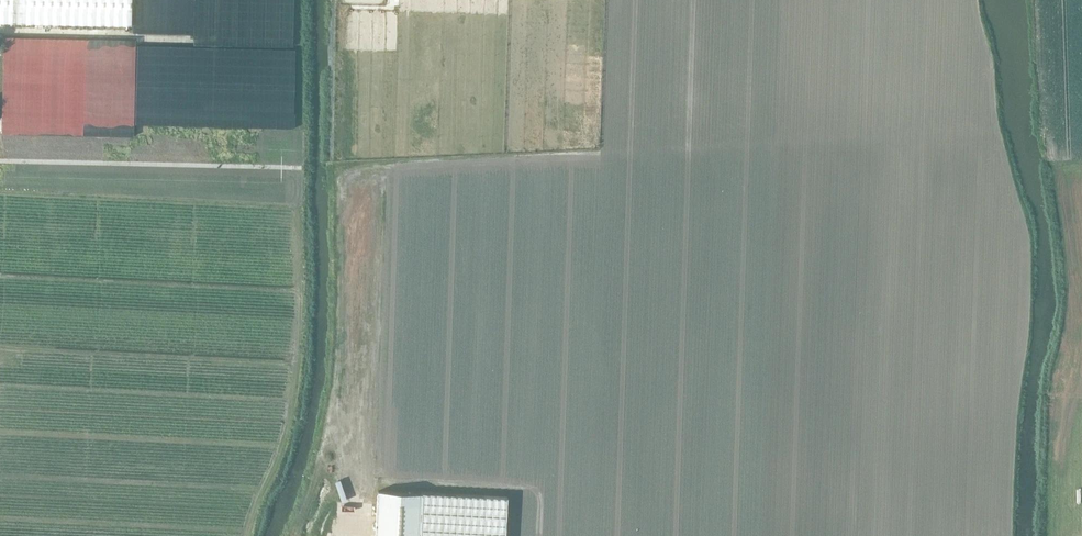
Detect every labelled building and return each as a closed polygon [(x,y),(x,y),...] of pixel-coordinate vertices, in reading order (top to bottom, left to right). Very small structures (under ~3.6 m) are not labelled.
[(131,24),(132,0),(0,0),(0,21),(131,24)] [(422,493),(378,490),(376,535),(420,535),(422,493)] [(422,493),(420,535),(506,535),(508,497),(422,493)]
